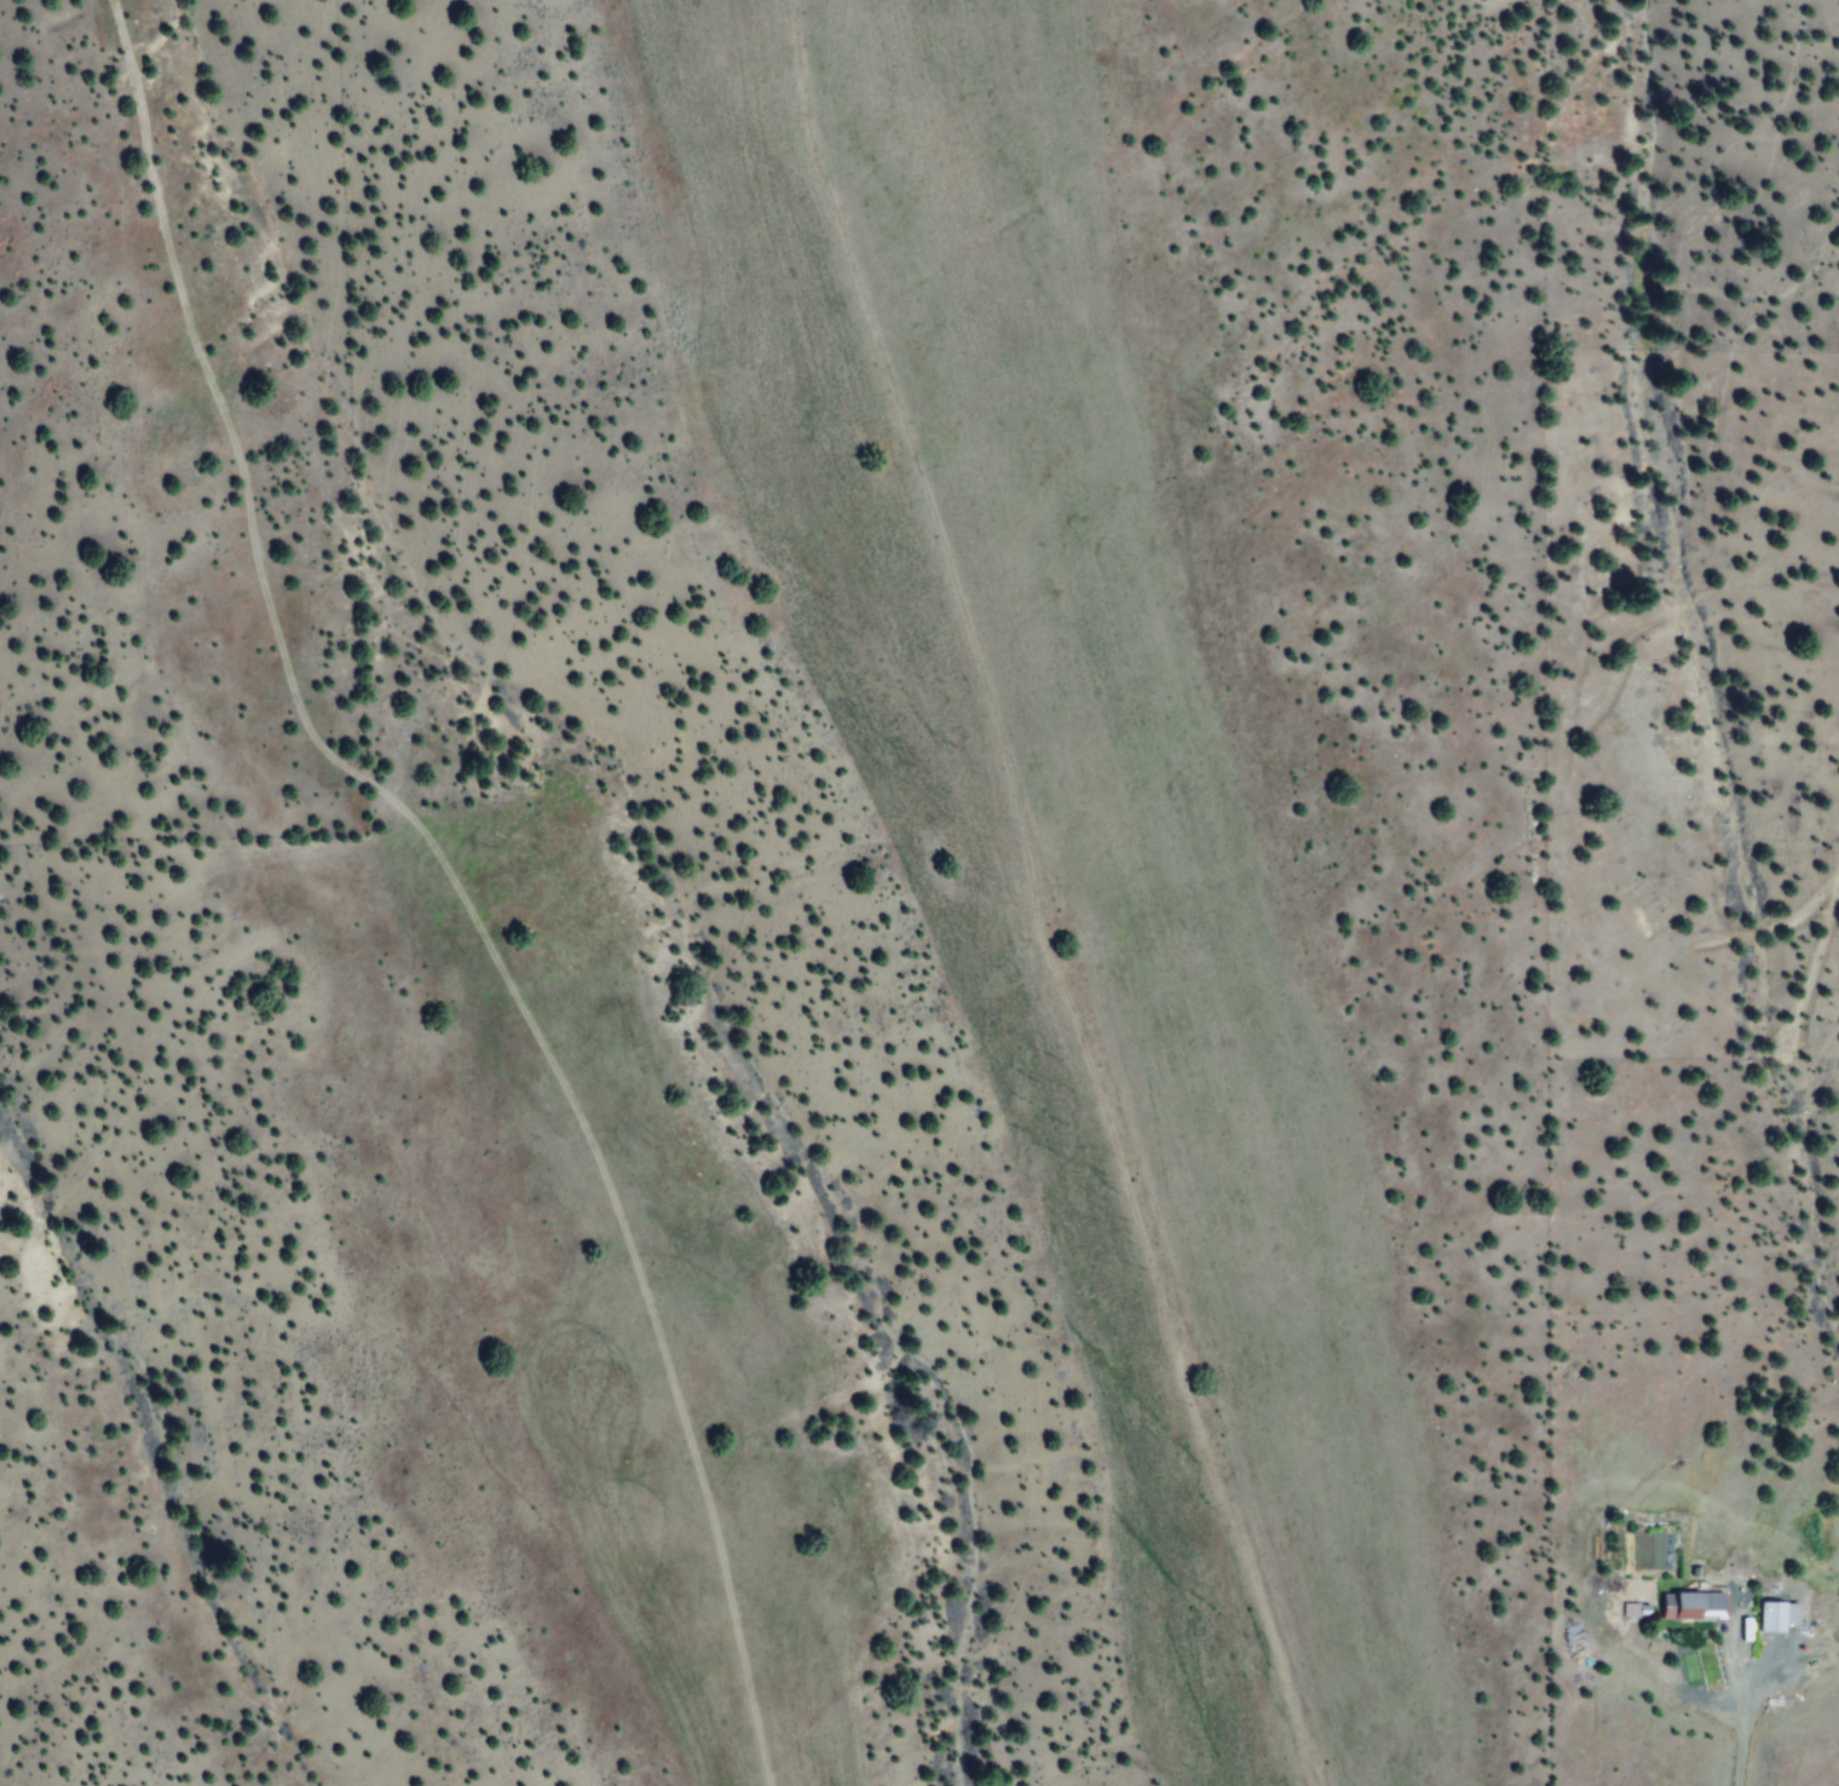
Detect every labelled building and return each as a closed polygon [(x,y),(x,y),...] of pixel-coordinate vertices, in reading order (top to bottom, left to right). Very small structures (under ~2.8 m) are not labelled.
[(1721,1620),(1720,1592),(1660,1593),(1661,1620),(1721,1620)] [(1782,1603),(1758,1603),(1758,1632),(1782,1632),(1782,1603)]
